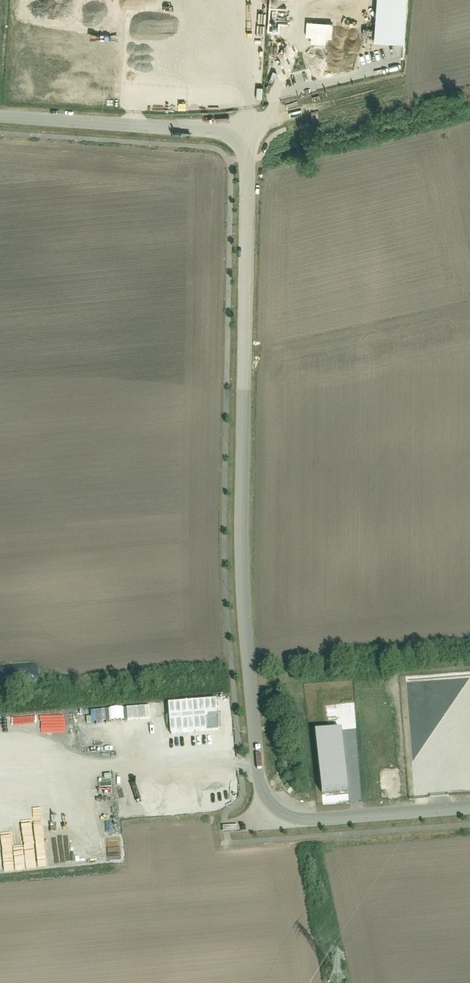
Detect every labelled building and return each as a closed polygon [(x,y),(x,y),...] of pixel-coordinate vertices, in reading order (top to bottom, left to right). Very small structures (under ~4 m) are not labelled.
[(8,99),(134,109),(232,116),(271,106),(398,75),(403,0),(15,0),(8,99)] [(342,729),(311,733),(318,794),(349,791),(342,729)]
